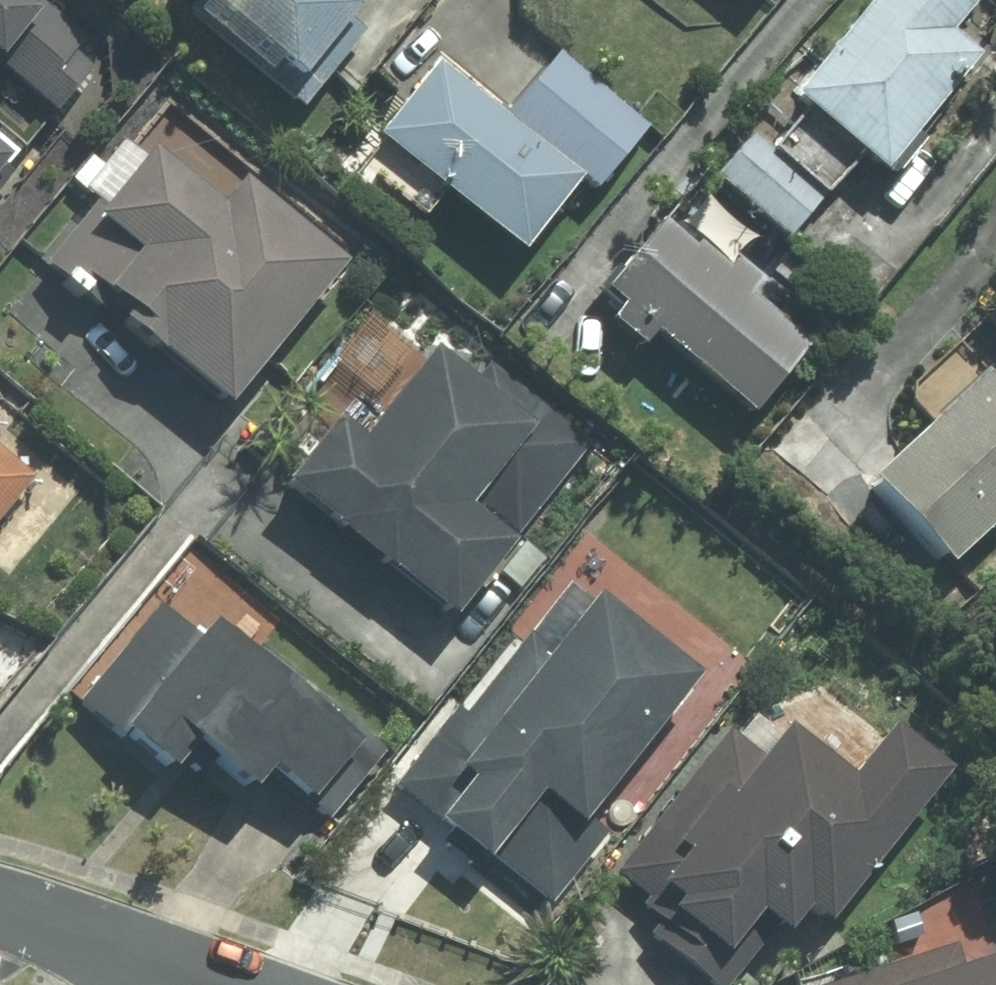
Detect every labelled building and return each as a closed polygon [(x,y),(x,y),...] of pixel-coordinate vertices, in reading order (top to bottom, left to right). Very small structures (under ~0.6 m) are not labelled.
[(36,128),(81,72),(64,58),(77,43),(23,0),(0,0),(0,99),(36,128)] [(241,90),(262,67),(282,85),(341,19),(321,0),(141,0),(241,90)] [(705,186),(773,246),(842,169),(869,192),(903,153),(896,147),(975,58),(943,30),(970,0),(869,0),(705,186)] [(741,10),(750,0),(729,0),(741,10)] [(432,72),(368,148),(500,260),(566,182),(583,197),(637,134),(547,57),(491,122),(432,72)] [(203,411),(325,276),(228,188),(199,219),(114,142),(88,171),(81,165),(14,239),(203,411)] [(627,362),(640,345),(748,429),(807,353),(645,227),(586,302),(603,315),(590,333),(627,362)] [(306,426),(256,492),(434,628),(575,445),(476,368),(456,394),(414,362),(343,454),(306,426)] [(970,363),(837,484),(927,582),(995,518),(995,391),(970,363)] [(26,484),(0,459),(0,511),(26,484)] [(253,653),(238,671),(154,599),(63,707),(149,778),(168,755),(229,806),(246,786),(285,819),(339,755),(279,705),(294,687),(253,653)] [(384,791),(424,825),(412,838),(458,878),(470,865),(529,915),(606,825),(578,801),(672,691),(570,604),(526,654),(513,642),(384,791)] [(708,742),(598,878),(654,923),(639,942),(692,984),(741,984),(752,972),(767,984),(929,784),(869,735),(824,791),(758,738),(736,764),(708,742)] [(954,979),(945,949),(829,984),(995,984),(995,966),(954,979)]
